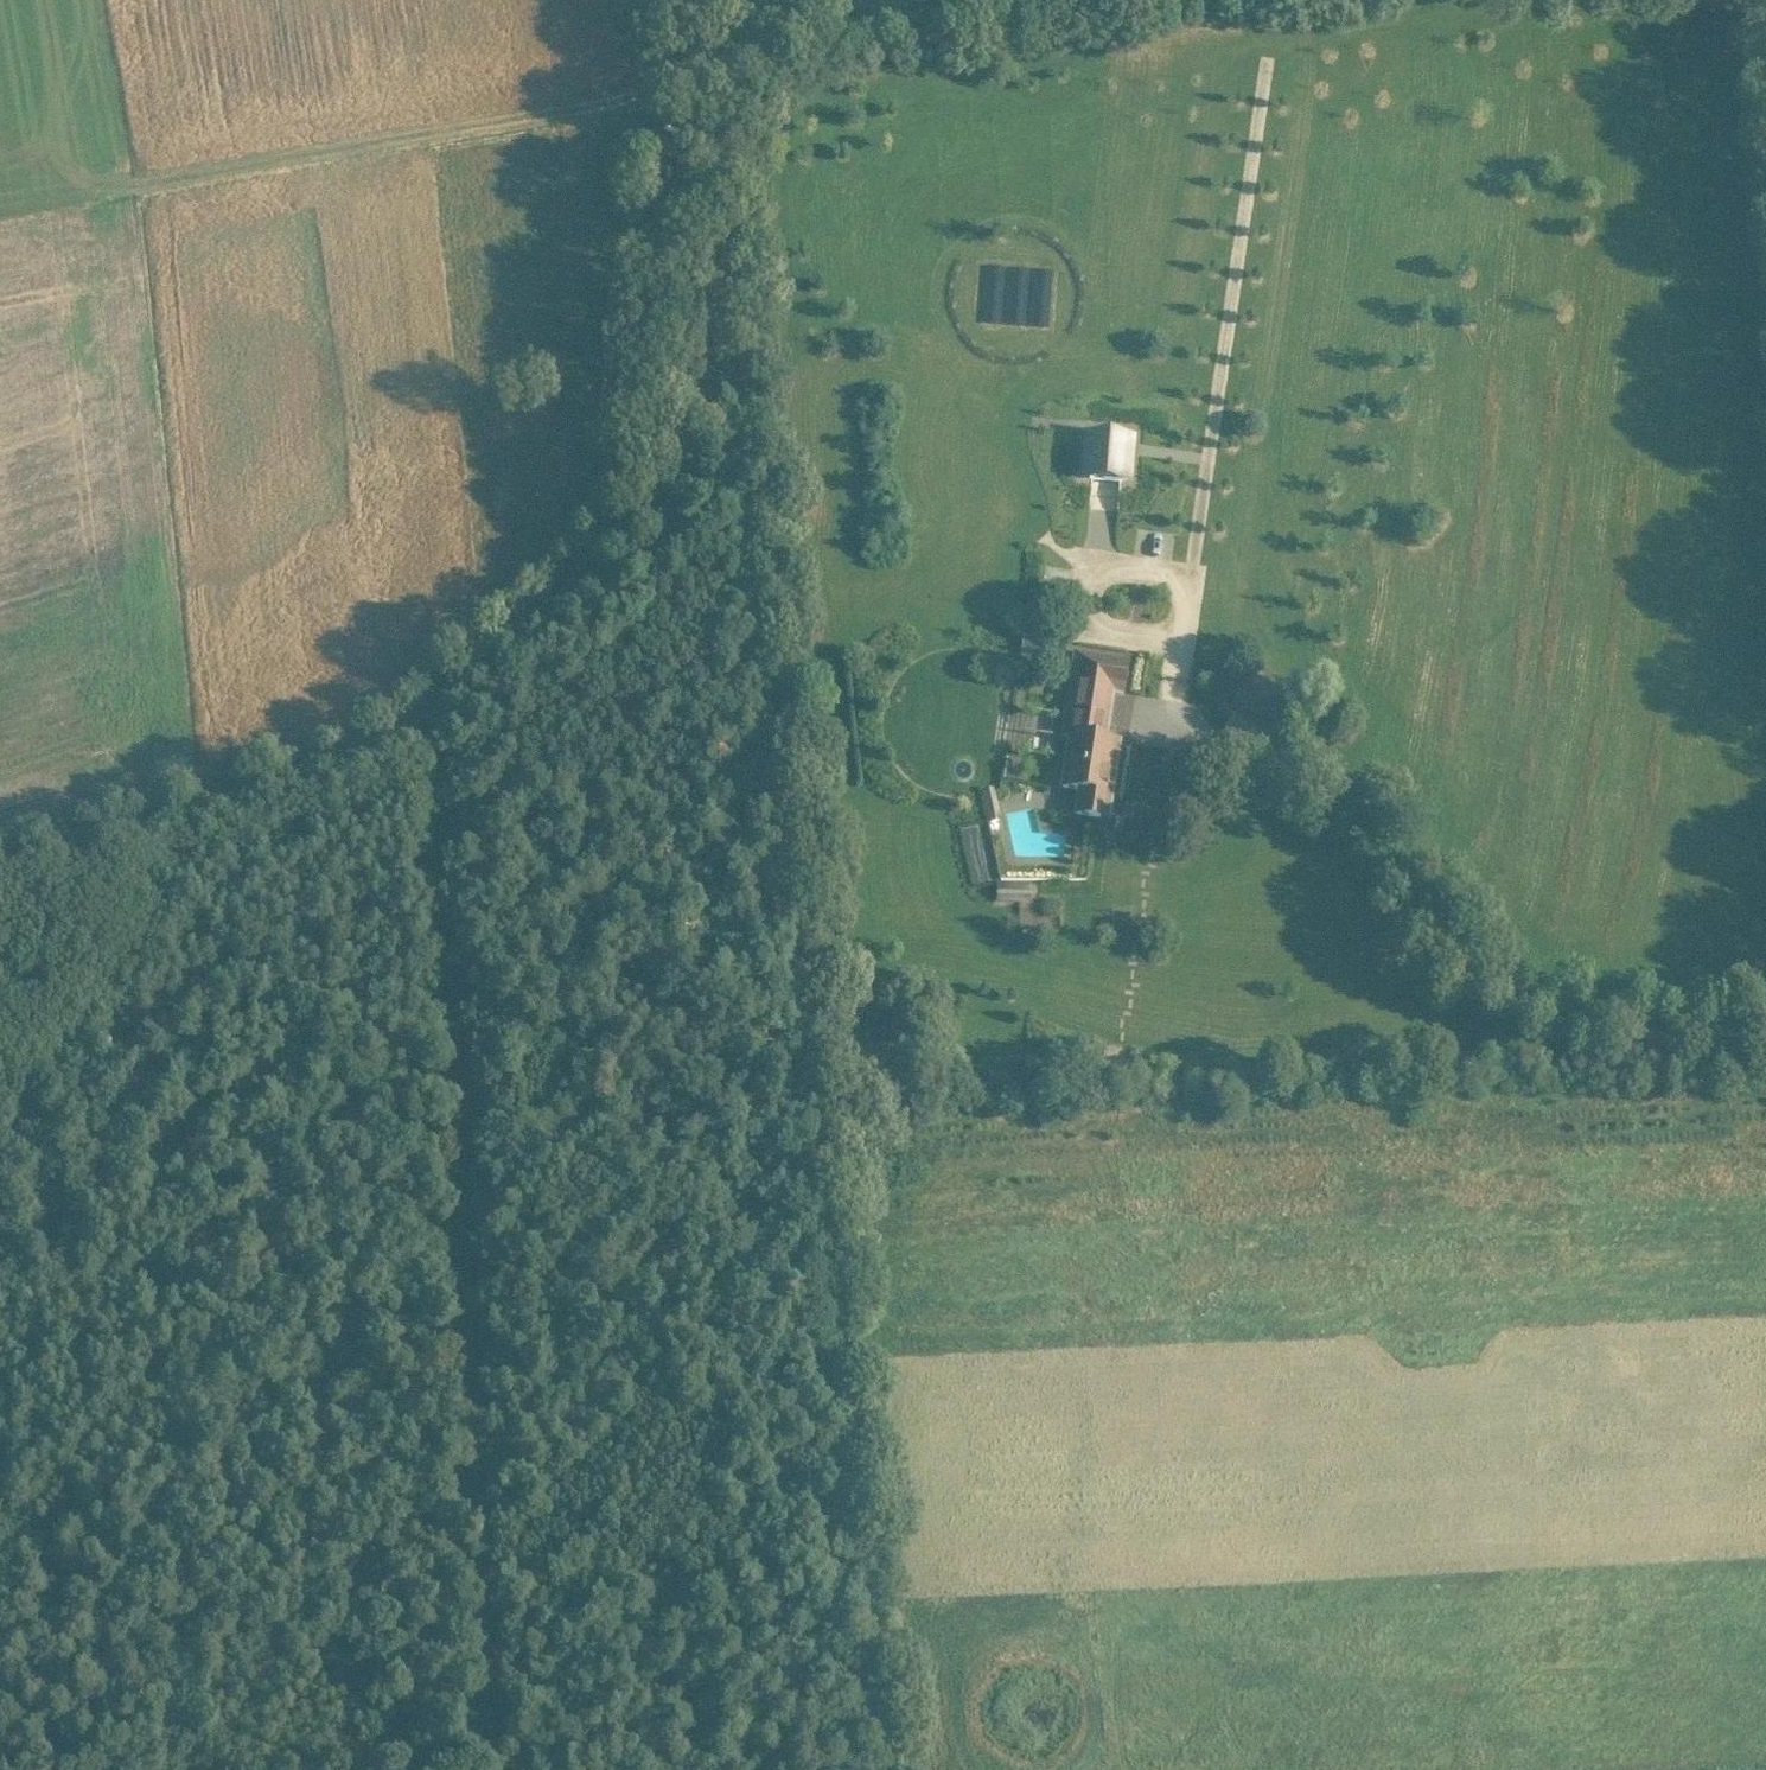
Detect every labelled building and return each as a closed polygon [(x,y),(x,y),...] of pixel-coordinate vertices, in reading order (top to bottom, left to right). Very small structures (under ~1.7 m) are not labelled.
[(671,208),(657,206),(655,216),(669,218),(671,208)] [(1102,437),(1093,436),(1090,480),(1099,481),(1123,483),(1126,439),(1102,437)] [(1035,642),(1033,656),(1043,658),(1045,644),(1035,642)] [(1121,663),(1098,659),(1075,655),(1064,737),(1070,738),(1063,786),(1081,789),(1077,816),(1100,819),(1104,795),(1111,796),(1117,756),(1111,755),(1113,743),(1105,742),(1112,693),(1116,694),(1117,687),(1123,688),(1126,670),(1120,669),(1121,663)] [(991,793),(981,795),(987,823),(993,822),(998,821),(992,793),(991,793)] [(1029,885),(999,885),(1000,901),(1007,901),(1029,901),(1029,885)]
